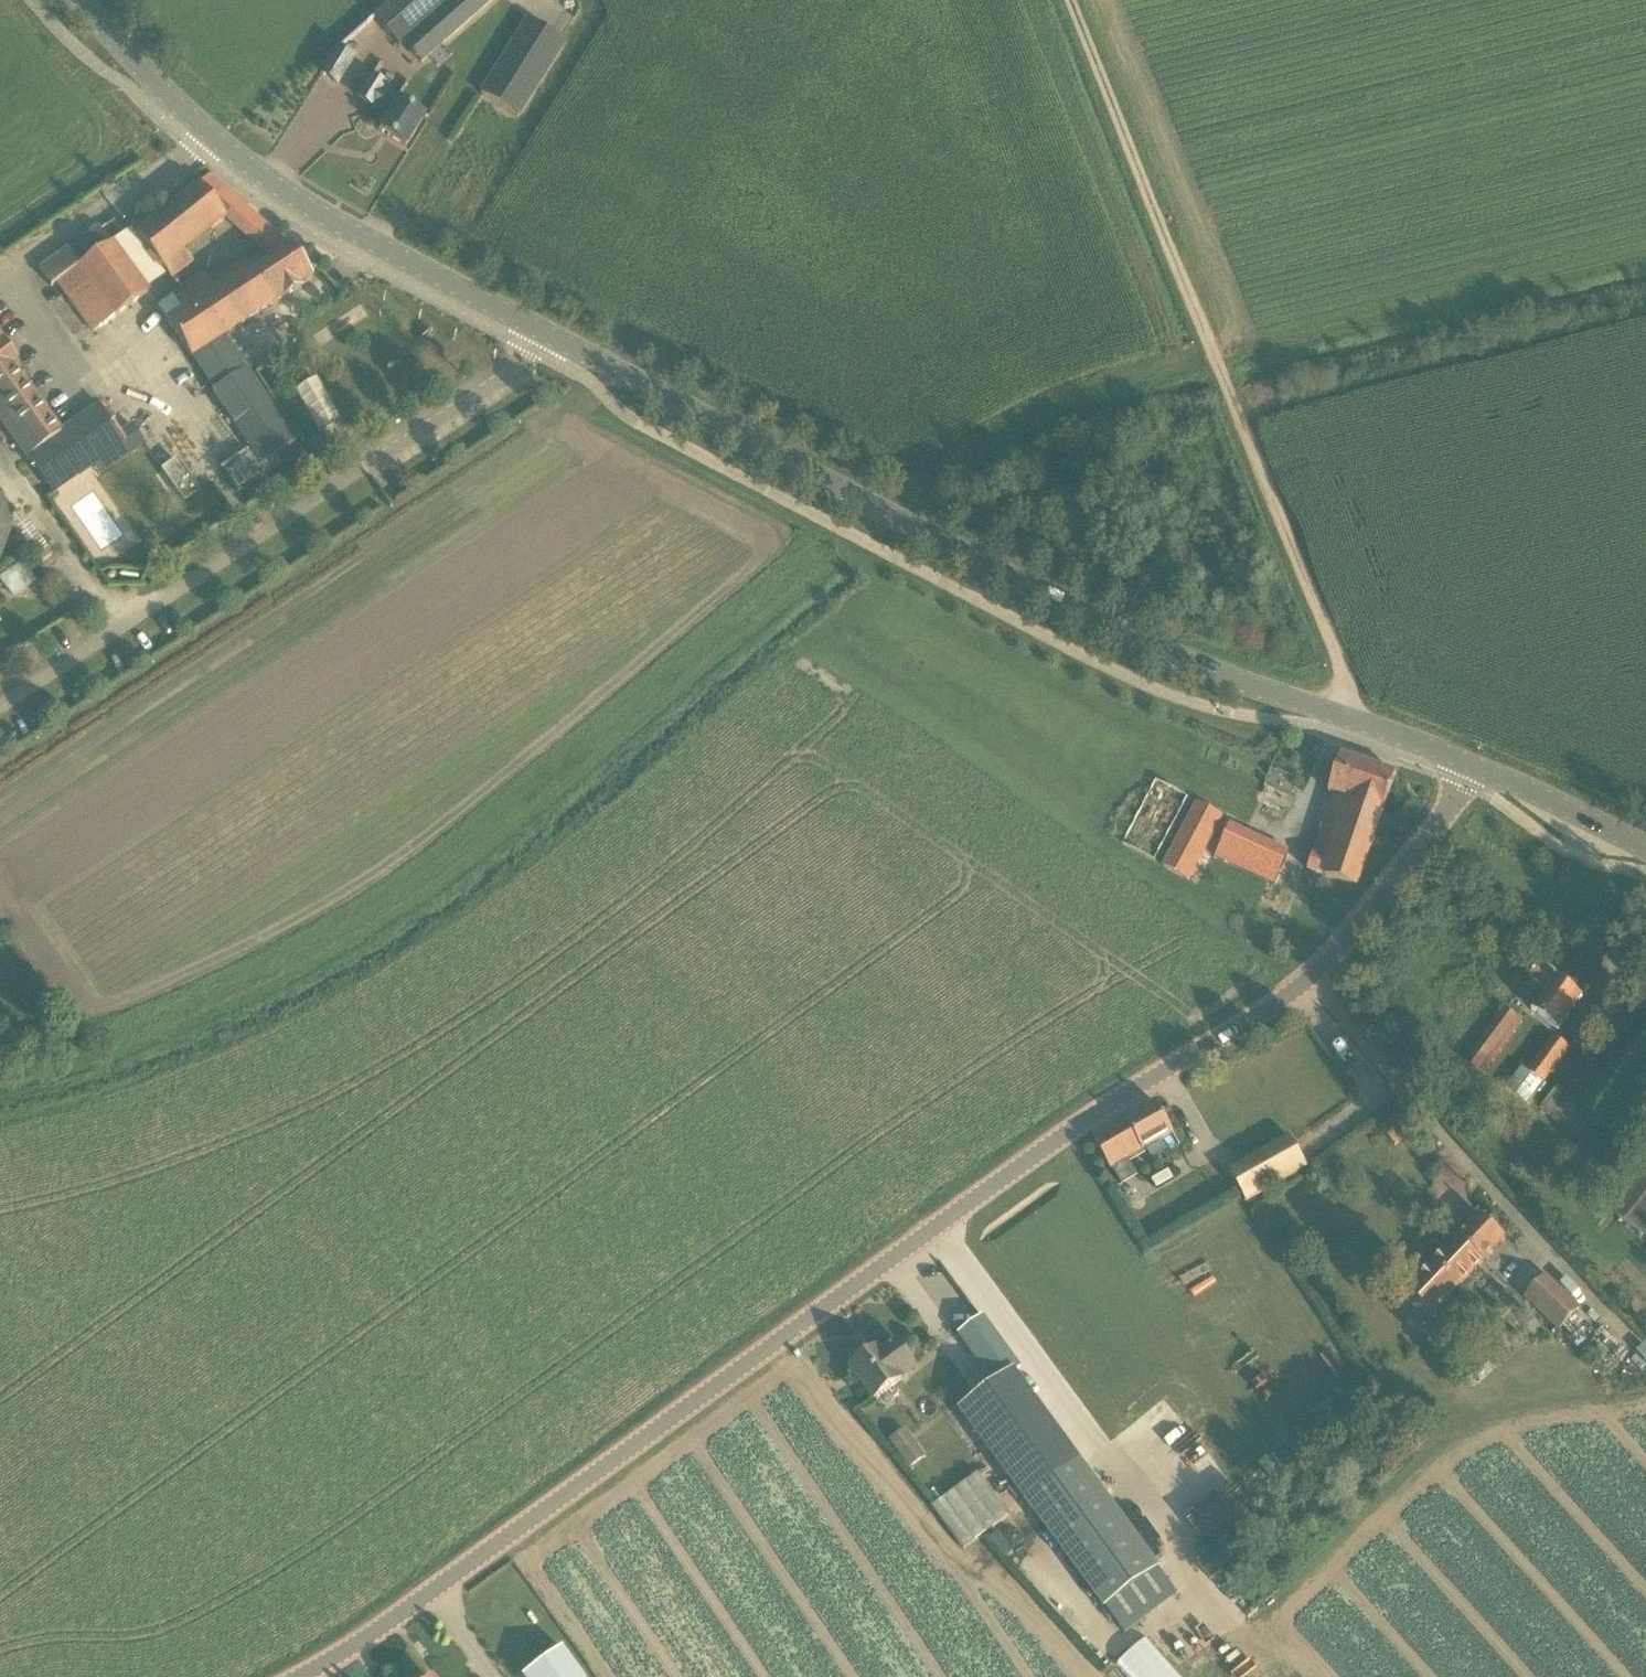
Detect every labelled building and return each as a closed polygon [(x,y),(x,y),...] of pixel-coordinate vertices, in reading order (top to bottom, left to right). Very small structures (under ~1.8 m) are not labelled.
[(375,17),(419,67),(494,0),(390,0),(373,15),(375,17)] [(519,117),(566,43),(526,18),(479,92),(519,117)] [(352,55),(356,48),(346,42),(342,49),(338,47),(320,74),(337,84),(355,57),(352,55)] [(425,115),(385,90),(388,85),(372,74),(357,97),(372,106),(373,105),(388,115),(379,130),(405,147),(425,115)] [(183,290),(180,292),(175,295),(184,311),(168,321),(261,467),(264,466),(268,473),(283,463),(277,454),(296,441),(226,337),(312,278),(287,242),(286,243),(213,173),(138,229),(172,279),(175,277),(194,263),(185,252),(226,218),(265,256),(248,266),(245,261),(211,283),(206,276),(183,290)] [(111,244),(98,227),(67,249),(66,248),(38,268),(51,286),(57,282),(93,333),(150,292),(138,276),(154,264),(132,236),(129,231),(114,241),(111,244)] [(0,346),(0,418),(53,493),(92,465),(100,477),(144,446),(131,425),(119,433),(99,404),(61,431),(0,346)] [(297,388),(318,429),(339,418),(318,377),(297,388)] [(131,469),(126,488),(145,493),(149,474),(131,469)] [(93,485),(86,503),(104,509),(110,492),(93,485)] [(11,527),(38,564),(52,554),(20,510),(9,519),(2,498),(0,496),(0,565),(12,531),(11,527)] [(112,530),(120,553),(139,546),(131,524),(112,530)] [(0,577),(0,581),(12,599),(38,580),(25,560),(0,577)] [(1357,888),(1397,774),(1342,755),(1329,792),(1335,794),(1308,871),(1357,888)] [(1154,861),(1178,817),(1188,797),(1156,780),(1122,844),(1154,861)] [(1199,885),(1233,821),(1198,803),(1164,867),(1199,885)] [(1236,862),(1280,877),(1290,851),(1245,835),(1236,862)] [(1605,935),(1609,925),(1592,917),(1587,927),(1605,935)] [(1561,1027),(1575,1008),(1583,997),(1556,978),(1538,965),(1530,976),(1547,988),(1531,1010),(1559,1030),(1561,1027)] [(1480,1070),(1518,1019),(1505,1010),(1467,1061),(1480,1070)] [(1522,1067),(1520,1071),(1507,1089),(1529,1105),(1542,1087),(1570,1048),(1553,1036),(1528,1071),(1522,1067)] [(1540,1106),(1577,1140),(1596,1119),(1559,1086),(1540,1106)] [(1096,1138),(1109,1161),(1113,1168),(1144,1150),(1174,1133),(1157,1104),(1096,1138)] [(1396,1145),(1414,1131),(1399,1113),(1382,1128),(1396,1145)] [(1247,1202),(1289,1178),(1308,1167),(1291,1137),(1229,1171),(1247,1202)] [(1645,1235),(1645,1158),(1607,1207),(1644,1237),(1645,1235)] [(1433,1314),(1505,1238),(1481,1216),(1409,1291),(1433,1314)] [(1559,1332),(1565,1325),(1580,1309),(1546,1277),(1525,1300),(1559,1332)] [(998,1379),(1021,1363),(983,1311),(960,1328),(998,1379)] [(919,1369),(898,1341),(882,1353),(879,1348),(852,1367),(876,1401),(904,1381),(904,1380),(919,1369)] [(1028,1503),(1082,1463),(1015,1371),(960,1411),(1028,1503)] [(890,1440),(894,1446),(911,1469),(926,1458),(905,1429),(890,1440)] [(1082,1463),(1028,1503),(1106,1610),(1160,1570),(1082,1463)] [(956,1489),(957,1490),(933,1507),(964,1550),(987,1533),(1010,1516),(979,1472),(956,1489)] [(1147,1639),(1117,1666),(1127,1676),(1180,1676),(1147,1639)] [(564,1647),(522,1676),(585,1676),(564,1647)]
